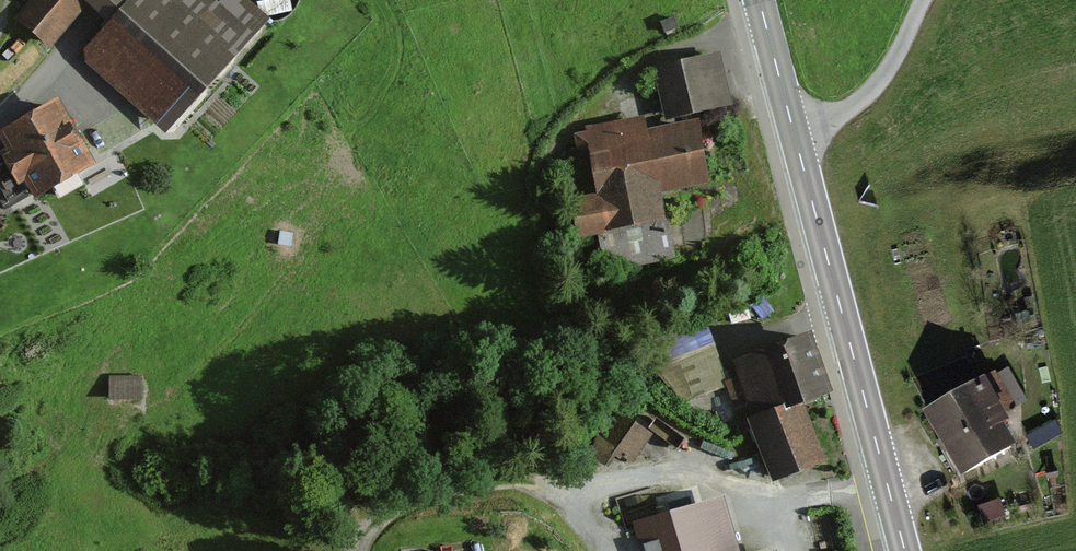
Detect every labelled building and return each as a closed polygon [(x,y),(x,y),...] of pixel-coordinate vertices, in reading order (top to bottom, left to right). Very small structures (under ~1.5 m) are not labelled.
[(13,18),(48,48),(86,4),(81,0),(29,0),(13,18)] [(85,46),(87,61),(164,131),(268,17),(250,0),(222,0),(219,3),(216,0),(87,0),(109,20),(85,46)] [(673,16),(661,21),(666,32),(678,27),(673,16)] [(720,52),(654,66),(666,121),(732,107),(720,52)] [(0,131),(9,146),(2,152),(13,170),(0,177),(0,197),(5,206),(32,191),(37,197),(95,163),(77,130),(59,98),(0,131)] [(695,120),(647,128),(645,115),(586,125),(587,133),(577,134),(580,150),(593,147),(600,192),(578,196),(584,232),(668,218),(662,185),(705,178),(695,120)] [(773,480),(826,461),(803,400),(830,390),(810,335),(734,363),(740,377),(728,381),(740,415),(748,412),(773,480)] [(993,371),(925,413),(944,444),(963,476),(1014,445),(1000,423),(1009,417),(1006,412),(1026,400),(1006,368),(995,375),(993,371)] [(144,400),(144,373),(110,374),(111,401),(144,400)] [(619,411),(589,454),(608,466),(617,453),(633,463),(653,434),(619,411)] [(1034,450),(1063,436),(1057,422),(1027,437),(1034,450)] [(634,521),(643,550),(741,550),(724,495),(634,521)] [(436,550),(482,550),(482,541),(436,543),(436,550)]
